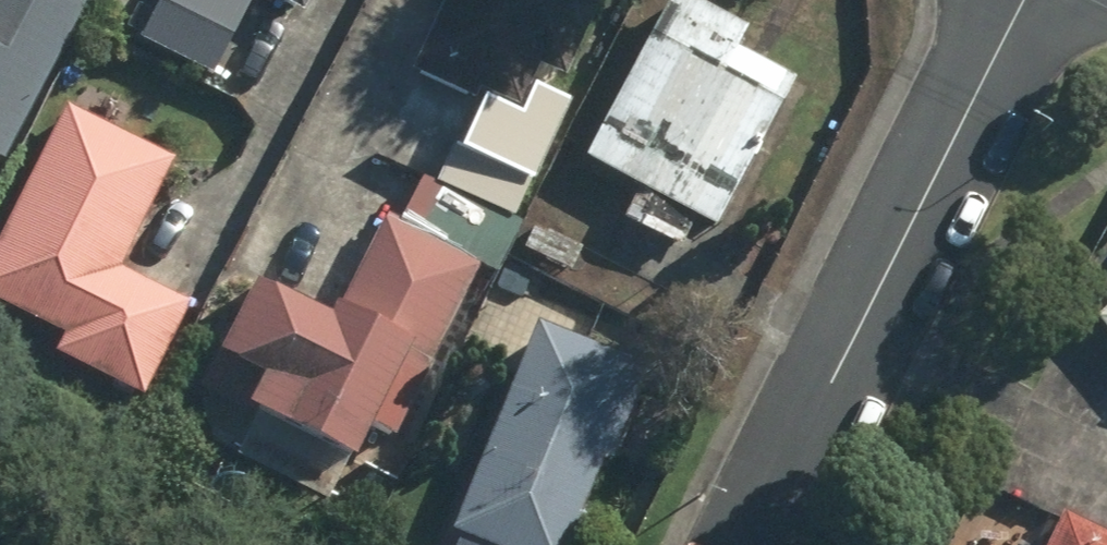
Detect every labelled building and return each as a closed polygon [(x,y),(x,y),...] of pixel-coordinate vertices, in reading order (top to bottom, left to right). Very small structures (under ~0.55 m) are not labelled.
[(2,162),(84,6),(73,0),(0,0),(0,161),(2,162)] [(210,78),(249,3),(243,0),(158,0),(137,42),(210,78)] [(299,17),(309,0),(269,0),(299,17)] [(403,107),(447,127),(460,97),(473,103),(478,92),(517,109),(536,68),(562,79),(598,0),(443,0),(411,74),(417,77),(403,107)] [(581,161),(637,190),(621,221),(677,250),(692,221),(712,231),(790,83),(733,52),(744,32),(684,0),(667,0),(581,161)] [(64,107),(0,236),(0,306),(61,336),(52,356),(141,400),(187,306),(116,271),(171,160),(64,107)] [(250,285),(197,390),(348,465),(406,349),(432,362),(479,268),(453,255),(382,219),(335,312),(328,309),(322,321),(250,285)] [(1093,311),(1106,328),(1106,301),(1093,311)] [(587,519),(578,516),(599,459),(608,462),(645,369),(534,325),(449,534),(458,537),(455,544),(577,544),(587,519)] [(1051,516),(1037,544),(1106,544),(1106,542),(1051,516)]
